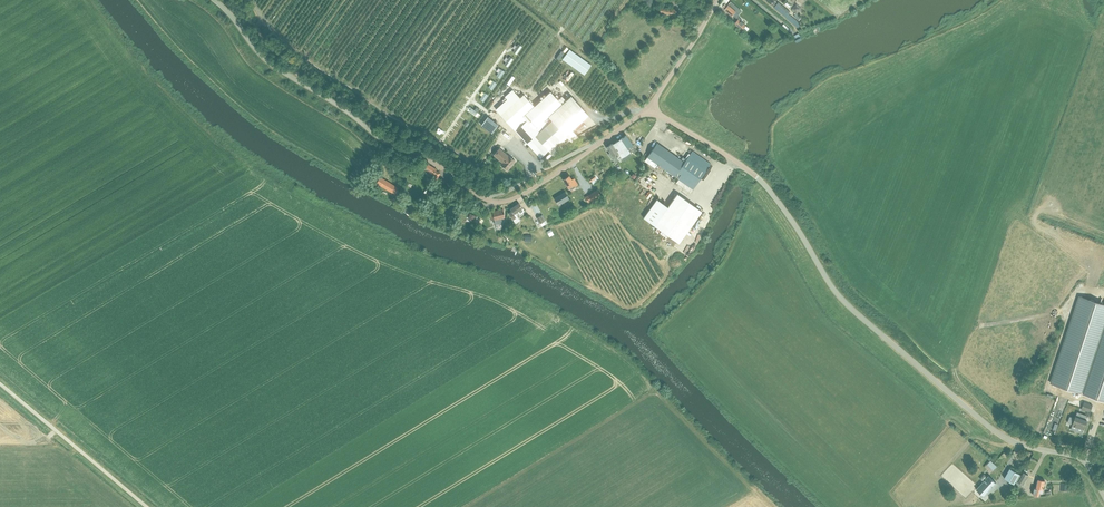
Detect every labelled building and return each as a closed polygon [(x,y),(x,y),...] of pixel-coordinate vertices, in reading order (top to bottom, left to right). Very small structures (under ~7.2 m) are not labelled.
[(640,2),(647,7),(650,10),(658,1),(656,0),(641,0),(640,2)] [(720,4),(733,15),(738,19),(735,23),(742,30),(746,26),(746,25),(741,21),(743,20),(738,15),(742,10),(732,1),(729,4),(727,2),(728,0),(724,0),(720,4)] [(778,2),(774,8),(783,16),(784,15),(786,17),(798,27),(801,23),(789,14),(790,12),(788,10),(778,2)] [(662,7),(660,13),(675,16),(677,10),(662,7)] [(519,44),(513,52),(516,54),(522,46),(519,44)] [(569,50),(562,59),(584,75),(591,65),(569,50)] [(510,57),(504,64),(508,67),(513,59),(510,57)] [(512,76),(507,84),(510,86),(510,85),(515,77),(512,76)] [(493,81),(488,87),(492,90),(496,83),(493,81)] [(507,99),(496,109),(502,115),(540,159),(548,152),(549,151),(553,155),(558,151),(558,152),(570,140),(572,142),(579,136),(572,129),(588,114),(570,95),(565,99),(561,95),(557,99),(550,91),(534,106),(524,95),(520,98),(513,90),(505,96),(507,99)] [(485,92),(480,99),(483,101),(488,95),(485,92)] [(617,141),(613,144),(618,152),(621,157),(626,154),(632,150),(633,152),(634,152),(637,150),(626,134),(621,138),(617,141)] [(612,143),(607,147),(610,152),(608,154),(610,158),(611,157),(615,163),(619,160),(615,154),(618,152),(613,144),(612,143)] [(690,192),(693,189),(710,163),(692,151),(684,162),(657,143),(644,161),(655,168),(657,164),(679,179),(676,183),(690,192)] [(501,165),(507,170),(515,161),(509,155),(508,156),(499,148),(494,155),(503,163),(501,165)] [(428,164),(424,169),(427,171),(425,174),(432,177),(433,175),(437,178),(440,173),(436,170),(437,169),(428,164)] [(646,170),(640,179),(647,183),(648,182),(651,184),(656,176),(646,170)] [(569,175),(563,179),(569,187),(573,184),(574,186),(577,183),(573,177),(571,179),(569,175)] [(380,177),(376,183),(394,194),(398,187),(380,177)] [(597,189),(585,198),(588,202),(600,194),(597,189)] [(565,191),(554,198),(559,206),(569,199),(565,191)] [(679,243),(702,211),(677,194),(668,207),(657,199),(644,218),(679,243)] [(530,204),(535,213),(540,209),(535,202),(530,204)] [(519,203),(510,209),(511,211),(509,213),(513,219),(516,217),(514,214),(517,211),(519,214),(521,214),(524,212),(524,210),(522,208),(519,203)] [(491,217),(490,217),(491,220),(494,220),(495,224),(502,223),(501,218),(505,217),(503,209),(492,212),(493,216),(491,217)] [(541,215),(537,218),(540,223),(542,226),(547,223),(546,220),(544,221),(541,215)] [(1052,384),(1103,401),(1103,304),(1081,296),(1052,384)] [(1092,405),(1084,402),(1082,409),(1090,412),(1092,405)] [(1070,416),(1068,422),(1073,424),(1072,425),(1073,425),(1074,426),(1080,428),(1083,429),(1084,429),(1087,420),(1085,420),(1084,419),(1085,417),(1086,418),(1086,415),(1080,413),(1080,415),(1080,416),(1080,418),(1079,417),(1076,416),(1075,418),(1070,416)] [(1016,480),(1020,474),(1015,471),(1010,468),(1010,469),(1007,474),(1004,478),(1005,478),(1009,481),(1014,484),(1016,480)] [(1021,487),(1028,475),(1023,472),(1021,475),(1018,481),(1016,484),(1021,487)] [(983,481),(976,489),(984,496),(996,483),(988,476),(987,477),(984,474),(980,479),(983,481)] [(1034,487),(1033,495),(1039,496),(1040,489),(1043,489),(1045,480),(1038,479),(1036,488),(1034,487)]
